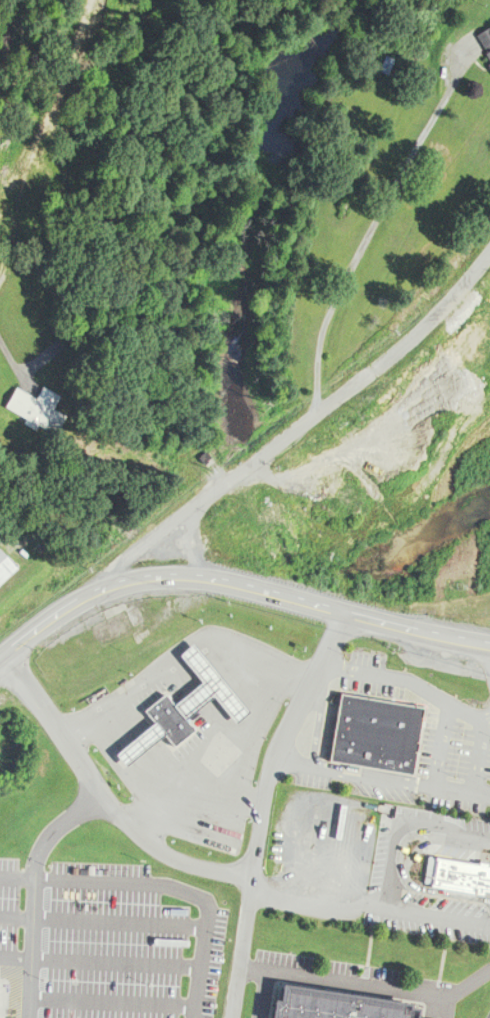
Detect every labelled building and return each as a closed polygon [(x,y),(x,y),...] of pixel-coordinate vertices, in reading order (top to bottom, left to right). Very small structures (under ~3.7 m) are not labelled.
[(486,22),(469,33),(489,65),(489,27),(486,22)] [(53,346),(60,355),(74,345),(68,336),(53,346)] [(21,375),(45,385),(51,371),(68,379),(63,391),(72,395),(65,413),(14,391),(21,375)] [(64,432),(75,411),(26,385),(15,406),(64,432)] [(22,554),(0,575),(0,531),(22,554)] [(196,630),(254,701),(242,711),(217,681),(182,710),(194,724),(178,737),(168,724),(130,756),(119,743),(156,713),(146,700),(172,679),(181,690),(200,674),(177,646),(196,630)] [(344,686),(429,700),(417,768),(333,753),(344,686)] [(442,849),(489,858),(489,886),(438,877),(442,849)] [(448,1012),(447,1017),(290,1017),(284,1017),(290,980),(417,1001),(416,1006),(448,1012)]
